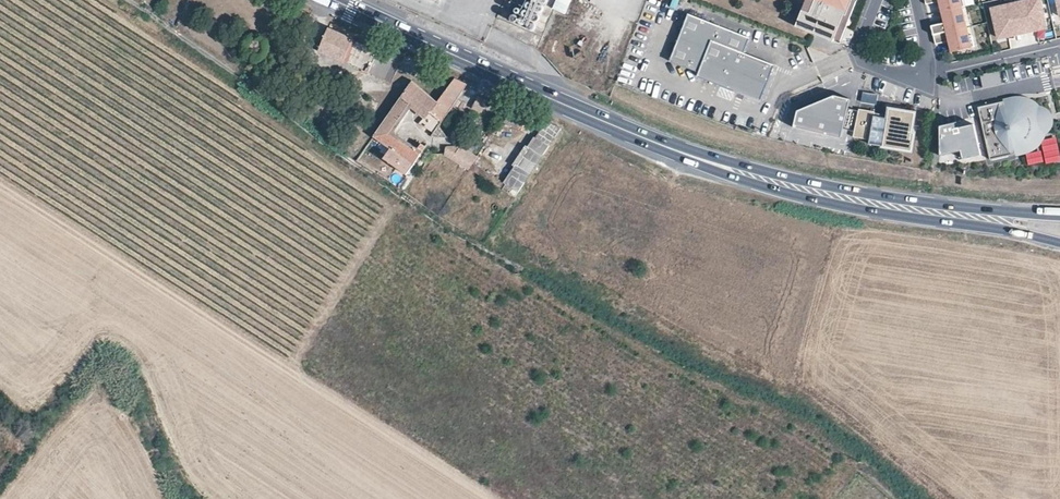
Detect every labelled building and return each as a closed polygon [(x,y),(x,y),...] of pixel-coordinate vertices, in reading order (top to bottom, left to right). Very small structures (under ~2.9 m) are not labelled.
[(542,6),(553,10),(557,0),(545,0),(542,6)] [(802,3),(796,24),(839,44),(857,0),(796,0),(802,3)] [(926,4),(941,1),(943,12),(963,7),(967,7),(965,0),(925,0),(926,4)] [(1047,26),(1041,1),(994,12),(1000,37),(1047,26)] [(967,27),(963,7),(943,12),(946,23),(932,26),(933,35),(967,27)] [(690,11),(672,58),(699,69),(697,75),(761,99),(776,62),(746,50),(752,35),(690,11)] [(1047,26),(1000,37),(1001,41),(1048,30),(1047,26)] [(969,36),(967,27),(933,35),(936,44),(950,41),(952,52),(975,46),(973,35),(969,36)] [(393,55),(328,29),(320,52),(384,80),(393,55)] [(284,61),(279,73),(286,77),(290,64),(284,61)] [(1001,70),(984,74),(987,86),(1004,82),(1001,70)] [(468,83),(456,78),(438,99),(412,82),(373,136),(388,147),(386,158),(406,174),(420,151),(392,133),(417,99),(444,119),(468,83)] [(798,110),(794,127),(841,138),(844,128),(848,108),(850,98),(835,95),(798,110)] [(478,96),(472,109),(483,113),(488,100),(478,96)] [(1008,100),(979,106),(990,159),(1024,152),(1027,151),(1031,148),(1034,146),(1036,144),(1038,142),(1040,139),(1042,136),(1043,134),(1044,132),(1047,132),(1049,129),(1049,127),(1049,124),(1049,123),(1050,123),(1049,119),(1048,115),(1047,115),(1046,112),(1045,111),(1044,109),(1042,111),(1040,109),(1037,106),(1034,104),(1031,102),(1027,101),(1024,100),(1021,99),(1018,99),(1015,99),(1011,99),(1008,100)] [(526,113),(513,106),(505,121),(519,128),(526,113)] [(854,109),(848,108),(844,128),(850,130),(855,131),(858,110),(854,109)] [(854,135),(867,138),(866,143),(910,151),(913,134),(911,133),(914,114),(888,108),(887,118),(873,116),(874,111),(859,108),(858,110),(855,131),(854,135)] [(981,154),(973,123),(956,127),(955,121),(940,124),(940,154),(961,150),(962,158),(981,154)] [(457,153),(471,163),(475,157),(461,147),(457,153)] [(524,155),(505,189),(516,196),(535,161),(524,155)]
